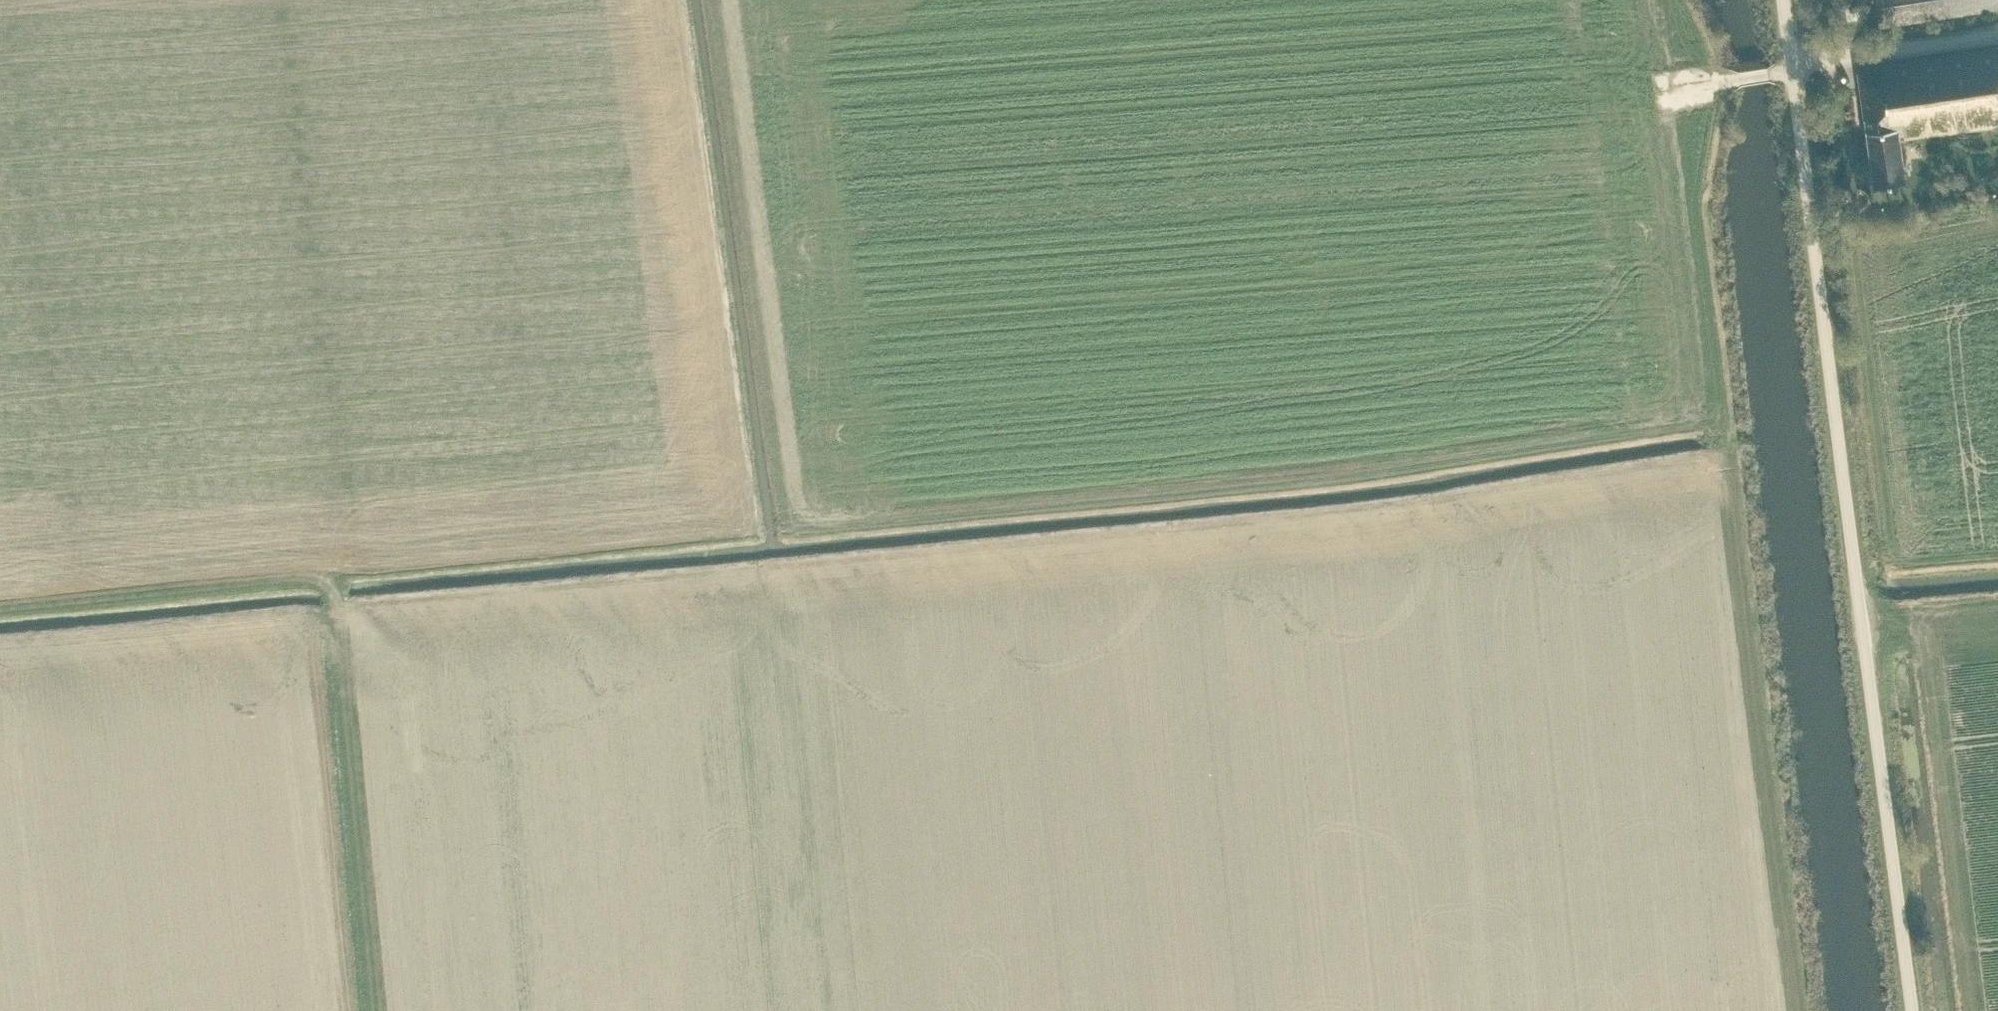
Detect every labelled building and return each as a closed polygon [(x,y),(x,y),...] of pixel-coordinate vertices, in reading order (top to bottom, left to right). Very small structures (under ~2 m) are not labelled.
[(1997,7),(1997,0),(1876,0),(1880,25),(1947,15),(1947,14),(1997,7)] [(1997,125),(1997,47),(1857,68),(1864,120),(1865,120),(1867,136),(1865,139),(1866,145),(1868,147),(1874,187),(1903,183),(1897,140),(1997,125)]
